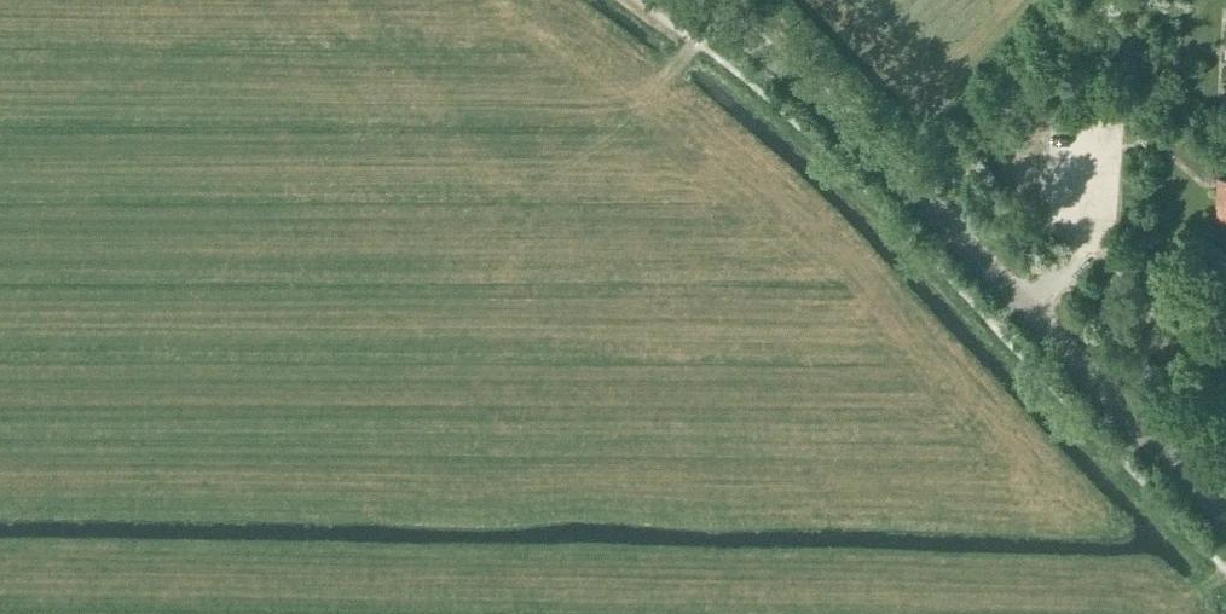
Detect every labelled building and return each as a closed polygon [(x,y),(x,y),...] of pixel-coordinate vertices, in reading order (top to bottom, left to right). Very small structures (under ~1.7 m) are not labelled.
[(1218,175),(1217,213),(1225,213),(1225,175),(1218,175)]
